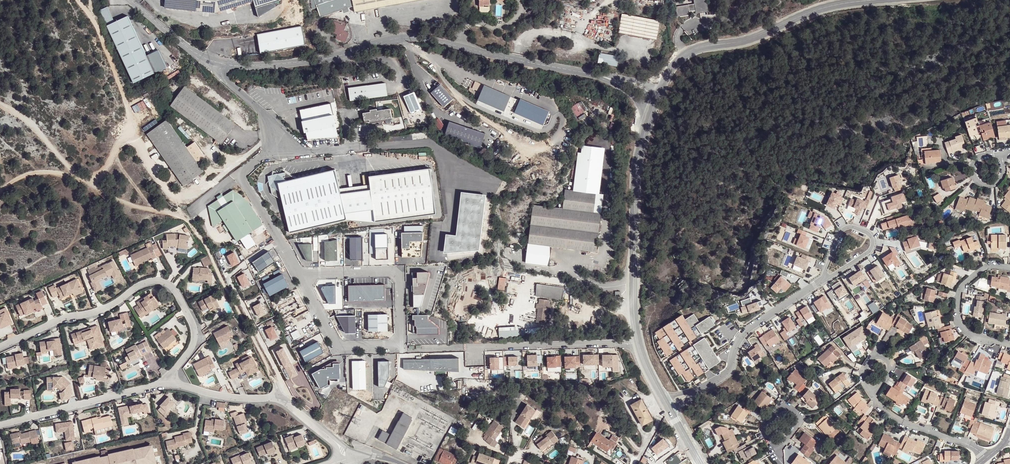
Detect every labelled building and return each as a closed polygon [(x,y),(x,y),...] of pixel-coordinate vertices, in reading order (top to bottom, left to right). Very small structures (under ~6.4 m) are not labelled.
[(166,8),(216,13),(254,1),(259,18),(277,9),(276,5),(282,3),(281,0),(166,0),(166,8)] [(310,8),(312,9),(317,8),(320,17),(354,6),(355,12),(421,0),(310,0),(310,8)] [(694,4),(675,7),(677,17),(708,12),(707,0),(694,0),(694,4)] [(108,7),(100,10),(134,83),(168,67),(159,50),(147,55),(129,15),(115,22),(108,7)] [(660,21),(622,14),(618,33),(656,41),(660,21)] [(334,21),(330,31),(338,34),(336,38),(346,42),(350,33),(344,31),(346,26),(334,21)] [(302,26),(257,35),(261,54),(305,45),(302,26)] [(619,57),(600,53),(598,63),(617,67),(619,57)] [(386,82),(349,88),(351,100),(388,95),(386,82)] [(440,85),(431,94),(444,108),(453,99),(440,85)] [(510,97),(484,86),(477,101),(504,112),(510,97)] [(237,124),(185,87),(170,106),(222,144),(237,124)] [(477,97),(478,94),(471,90),(472,88),(469,87),(467,93),(477,97)] [(414,92),(403,96),(411,113),(421,109),(414,92)] [(550,112),(521,100),(514,118),(543,130),(550,112)] [(332,102),(300,109),(305,136),(307,136),(310,147),(340,144),(332,102)] [(571,108),(579,121),(588,115),(580,102),(571,108)] [(364,112),(365,120),(370,119),(371,121),(393,117),(391,108),(378,110),(378,108),(371,109),(371,111),(364,112)] [(982,133),(981,130),(979,125),(975,127),(975,124),(978,123),(977,118),(964,122),(970,137),(973,136),(972,133),(977,132),(978,134),(982,133)] [(156,120),(144,128),(147,133),(160,124),(156,120)] [(168,120),(149,135),(185,186),(204,171),(168,120)] [(485,135),(449,122),(444,138),(480,151),(485,135)] [(992,139),(996,138),(991,122),(979,125),(981,130),(984,129),(985,133),(982,134),(984,141),(988,140),(987,138),(991,137),(992,139)] [(1000,137),(1005,136),(1006,137),(1009,137),(1009,124),(998,126),(1000,137)] [(944,141),(948,153),(952,151),(952,150),(960,147),(960,148),(965,147),(961,134),(954,136),(955,138),(944,141)] [(594,221),(601,221),(604,194),(599,194),(605,148),(582,145),(581,153),(578,153),(574,193),(565,192),(563,211),(534,207),(527,263),(553,266),(555,266),(555,265),(555,263),(555,262),(552,260),(550,259),(551,247),(595,252),(597,234),(594,234),(595,228),(593,228),(594,221)] [(926,163),(930,163),(930,160),(936,160),(937,161),(941,161),(941,150),(933,150),(926,150),(926,153),(926,163)] [(372,189),(342,193),(346,213),(374,209),(376,222),(437,214),(431,168),(377,175),(376,172),(370,173),(371,176),(370,176),(371,185),(372,189)] [(283,201),(291,233),(348,220),(336,169),(297,178),(286,172),(278,173),(270,185),(272,194),(283,201)] [(899,176),(890,178),(893,189),(894,189),(895,192),(903,190),(899,176)] [(956,189),(953,177),(941,181),(944,188),(946,188),(947,191),(956,189)] [(371,185),(341,188),(342,193),(372,189),(371,185)] [(233,190),(208,206),(213,227),(224,220),(238,241),(254,231),(239,210),(249,204),(251,203),(233,190)] [(831,192),(826,205),(835,209),(837,204),(840,205),(844,198),(840,196),(842,192),(837,190),(836,194),(831,192)] [(851,199),(848,206),(856,208),(854,213),(860,216),(863,209),(866,210),(873,192),(869,190),(865,202),(857,199),(857,201),(851,199)] [(1009,191),(1004,197),(1006,197),(1007,199),(1006,200),(1001,205),(1009,212),(1009,191)] [(892,199),(881,203),(885,214),(908,207),(904,193),(891,198),(892,199)] [(942,200),(939,193),(933,197),(936,203),(942,200)] [(447,251),(479,255),(486,197),(464,195),(459,238),(448,237),(447,251)] [(966,208),(973,211),(973,209),(977,200),(969,197),(969,198),(968,200),(966,200),(960,197),(956,208),(965,211),(966,208)] [(977,199),(977,200),(973,209),(980,212),(979,215),(988,218),(992,208),(985,205),(983,204),(984,202),(984,201),(977,199)] [(265,224),(251,203),(249,204),(239,210),(254,231),(265,224)] [(811,211),(809,216),(814,219),(812,224),(811,228),(817,231),(820,224),(822,224),(826,231),(832,227),(827,218),(811,211)] [(887,221),(880,223),(883,232),(893,228),(894,230),(910,225),(911,227),(915,226),(911,214),(895,219),(894,215),(886,218),(887,221)] [(798,238),(795,237),(792,244),(805,249),(809,238),(805,237),(806,233),(798,230),(797,233),(800,233),(798,238)] [(168,244),(175,243),(175,241),(179,241),(178,243),(178,245),(187,247),(189,234),(179,233),(179,237),(175,237),(175,232),(167,233),(167,239),(163,239),(163,247),(168,247),(168,244)] [(424,232),(402,233),(403,258),(425,257),(424,232)] [(377,235),(377,259),(389,259),(388,234),(377,235)] [(363,236),(350,237),(352,260),(364,259),(363,236)] [(907,241),(902,243),(905,252),(911,251),(911,249),(920,246),(917,236),(907,239),(907,241)] [(998,247),(998,249),(1006,249),(1006,236),(991,236),(991,245),(991,246),(998,247)] [(963,251),(967,250),(975,247),(975,250),(980,248),(977,241),(974,242),(972,237),(960,241),(960,239),(953,242),(955,248),(962,246),(963,251)] [(338,241),(326,242),(326,261),(339,260),(338,241)] [(150,242),(145,244),(146,247),(148,251),(152,249),(153,248),(150,242)] [(313,243),(299,244),(308,261),(314,260),(313,243)] [(129,254),(134,264),(142,261),(151,257),(152,258),(156,257),(152,249),(148,251),(146,247),(129,254)] [(892,253),(883,259),(888,267),(893,263),(896,267),(900,264),(895,256),(899,253),(895,248),(889,247),(892,253)] [(241,262),(236,252),(229,256),(234,266),(241,262)] [(272,253),(255,262),(261,273),(278,264),(272,253)] [(797,256),(794,265),(806,269),(810,257),(802,254),(801,258),(797,256)] [(96,268),(95,266),(87,269),(89,274),(88,275),(90,279),(93,278),(93,280),(90,281),(92,287),(99,283),(97,278),(106,274),(111,272),(112,274),(114,278),(120,275),(112,260),(96,268)] [(877,265),(870,271),(877,281),(885,276),(877,265)] [(199,278),(200,274),(201,266),(200,266),(200,267),(193,267),(193,278),(199,278)] [(201,266),(200,274),(199,278),(200,278),(206,278),(206,274),(208,266),(201,266)] [(860,270),(847,278),(854,288),(863,282),(865,286),(869,284),(860,270)] [(781,277),(771,288),(778,294),(781,290),(785,293),(792,285),(786,280),(789,273),(782,271),(780,275),(783,275),(782,277),(781,277)] [(407,289),(407,307),(420,307),(422,306),(432,275),(429,272),(428,272),(414,272),(414,289),(407,289)] [(956,275),(952,273),(946,272),(943,282),(952,285),(954,280),(956,275)] [(250,284),(245,274),(240,277),(242,282),(241,282),(243,287),(250,284)] [(284,274),(266,283),(272,294),(289,285),(284,274)] [(1002,278),(1001,279),(999,279),(999,277),(993,277),(992,286),(1000,287),(999,292),(1007,293),(1007,291),(1009,292),(1009,280),(1009,278),(1002,276),(1002,278)] [(54,284),(48,287),(53,296),(58,294),(59,295),(64,293),(65,295),(72,292),(81,287),(77,280),(72,283),(71,280),(55,287),(54,284)] [(832,289),(827,292),(832,300),(835,298),(837,302),(848,295),(840,281),(831,287),(832,289)] [(385,284),(348,286),(348,301),(385,300),(385,284)] [(536,295),(563,299),(564,288),(537,284),(536,295)] [(322,287),(321,289),(329,304),(336,303),(335,285),(322,287)] [(933,301),(936,292),(936,289),(928,286),(925,298),(933,301)] [(24,311),(31,308),(34,307),(35,308),(40,306),(40,304),(45,301),(40,290),(35,293),(37,298),(32,300),(31,297),(25,300),(27,304),(22,307),(20,303),(15,305),(19,315),(24,312),(24,311)] [(150,292),(143,296),(144,299),(141,301),(140,301),(137,303),(137,304),(134,307),(138,313),(149,306),(150,307),(157,302),(150,292)] [(202,300),(201,305),(203,309),(209,307),(214,305),(215,307),(220,305),(214,293),(202,299),(202,300)] [(815,304),(812,307),(817,313),(820,311),(821,313),(827,309),(828,310),(832,307),(823,296),(814,302),(815,304)] [(976,296),(976,300),(977,301),(977,303),(977,307),(975,306),(974,313),(983,313),(985,297),(976,296)] [(549,299),(539,298),(536,323),(546,324),(549,299)] [(740,307),(742,314),(749,312),(750,313),(761,310),(759,306),(762,305),(761,301),(752,304),(750,298),(740,301),(742,307),(740,307)] [(874,301),(868,305),(873,313),(880,309),(874,301)] [(159,304),(157,302),(150,307),(149,306),(138,313),(140,316),(159,304)] [(261,303),(254,307),(260,317),(266,313),(261,303)] [(806,305),(795,313),(799,318),(796,321),(801,327),(804,325),(800,320),(803,317),(807,322),(814,317),(806,305)] [(9,324),(4,313),(7,311),(5,307),(0,309),(0,325),(4,324),(5,326),(9,324)] [(936,325),(937,328),(939,327),(946,325),(946,322),(943,323),(942,318),(939,319),(939,315),(937,310),(926,313),(930,326),(936,325)] [(123,328),(123,327),(122,324),(121,320),(124,320),(125,323),(129,322),(126,311),(119,313),(120,318),(108,322),(110,331),(123,328)] [(889,329),(893,323),(895,320),(891,317),(892,316),(884,311),(878,320),(886,325),(885,327),(889,329)] [(1006,325),(1008,313),(1003,313),(1003,314),(991,312),(989,323),(1006,325)] [(899,313),(895,320),(893,323),(896,326),(898,323),(901,325),(903,327),(902,328),(910,333),(914,325),(908,321),(908,320),(901,316),(902,315),(899,313)] [(388,314),(369,315),(370,331),(389,330),(388,314)] [(347,333),(357,333),(356,315),(337,316),(347,333)] [(679,354),(669,360),(679,376),(681,374),(686,382),(719,362),(704,339),(694,345),(691,341),(716,326),(710,317),(699,323),(694,315),(686,320),(682,315),(654,332),(660,340),(658,342),(667,356),(677,350),(679,354)] [(428,316),(412,316),(413,337),(440,336),(439,329),(428,320),(428,316)] [(783,331),(780,333),(785,341),(789,338),(786,334),(796,328),(789,317),(781,322),(785,328),(782,329),(783,331)] [(946,325),(939,327),(940,331),(942,331),(943,336),(945,336),(946,341),(955,338),(954,333),(952,333),(951,328),(953,328),(952,324),(946,325)] [(90,342),(92,348),(103,344),(96,325),(90,327),(90,330),(84,331),(81,333),(80,330),(70,334),(73,343),(86,340),(91,338),(92,342),(90,342)] [(218,342),(223,339),(223,338),(229,335),(232,333),(227,325),(213,332),(218,342)] [(279,336),(274,326),(267,329),(272,339),(279,336)] [(499,331),(500,339),(541,334),(540,327),(499,331)] [(851,347),(857,343),(856,341),(861,338),(862,340),(865,337),(859,327),(845,337),(851,347)] [(154,337),(164,348),(176,339),(168,329),(165,331),(163,329),(154,337)] [(772,329),(758,337),(764,346),(768,343),(770,347),(780,341),(772,329)] [(38,342),(39,350),(52,348),(52,350),(53,355),(61,354),(59,337),(52,338),(52,340),(46,341),(46,340),(42,341),(38,342)] [(922,338),(911,346),(912,349),(915,347),(916,350),(921,357),(930,351),(922,338)] [(319,341),(301,351),(307,362),(325,352),(319,341)] [(138,345),(139,347),(141,351),(143,354),(147,351),(151,349),(148,343),(144,344),(143,342),(138,345)] [(238,348),(236,344),(233,345),(231,342),(225,345),(230,353),(238,348)] [(755,348),(748,352),(754,362),(765,354),(758,343),(754,346),(755,348)] [(139,352),(137,348),(135,344),(125,349),(127,355),(124,357),(127,363),(131,361),(130,359),(137,356),(138,357),(141,356),(139,352)] [(829,347),(818,357),(825,365),(831,359),(833,361),(838,356),(836,355),(840,352),(835,346),(832,349),(829,347)] [(284,348),(277,352),(291,378),(297,375),(284,348)] [(968,368),(969,366),(972,361),(968,358),(969,356),(960,350),(955,358),(964,364),(963,366),(968,368)] [(977,361),(973,360),(972,361),(969,366),(975,368),(975,367),(980,369),(982,366),(990,370),(994,360),(988,358),(987,360),(985,359),(986,357),(987,354),(982,352),(980,358),(978,358),(977,361)] [(4,358),(5,367),(15,366),(22,365),(21,353),(13,355),(13,356),(4,358)] [(460,358),(422,359),(422,353),(404,353),(404,359),(404,369),(460,372),(460,358)] [(260,370),(256,363),(254,364),(251,357),(249,355),(242,358),(243,360),(236,363),(238,367),(240,371),(246,368),(246,367),(247,366),(250,372),(254,371),(255,372),(260,370)] [(538,355),(528,355),(528,366),(538,366),(538,355)] [(613,355),(603,355),(604,366),(613,367),(613,371),(619,371),(618,358),(613,358),(613,355)] [(599,356),(584,356),(585,365),(600,364),(599,356)] [(504,357),(491,357),(492,370),(505,369),(504,357)] [(520,357),(509,357),(509,366),(520,366),(520,357)] [(549,358),(549,367),(562,367),(561,357),(557,357),(557,358),(549,358)] [(568,358),(566,358),(566,368),(577,368),(577,365),(581,365),(580,357),(570,358),(568,358)] [(210,368),(211,369),(215,367),(211,359),(208,361),(206,358),(193,364),(198,374),(210,368)] [(366,360),(354,361),(354,389),(367,389),(366,360)] [(379,361),(380,387),(386,386),(391,388),(393,383),(388,381),(390,376),(390,360),(379,361)] [(87,377),(94,378),(103,379),(102,381),(107,381),(108,374),(104,373),(104,371),(108,372),(109,367),(105,366),(104,367),(89,365),(87,377)] [(322,370),(312,375),(320,390),(328,387),(328,380),(340,380),(340,365),(334,365),(334,369),(328,368),(327,371),(322,370)] [(249,375),(255,372),(254,371),(250,372),(247,366),(246,367),(246,368),(240,371),(238,367),(235,368),(238,374),(246,370),(249,375)] [(206,371),(211,369),(210,368),(198,374),(199,377),(207,373),(206,371)] [(238,374),(235,368),(229,371),(233,379),(239,375),(238,374)] [(795,368),(788,376),(792,379),(796,383),(794,386),(797,389),(802,383),(807,378),(795,368)] [(839,375),(840,377),(837,379),(836,378),(836,377),(829,382),(836,391),(842,386),(840,383),(843,380),(847,385),(851,382),(843,372),(839,375)] [(898,385),(904,389),(906,386),(905,385),(907,383),(908,383),(912,386),(916,378),(908,373),(905,377),(902,383),(900,382),(898,385)] [(1008,388),(1009,382),(1009,378),(1003,376),(998,392),(1009,395),(1009,392),(1009,388),(1008,388)] [(46,389),(53,389),(53,387),(56,387),(62,392),(69,384),(62,377),(46,377),(46,389)] [(993,390),(998,392),(1002,379),(998,378),(995,388),(993,388),(993,390)] [(802,383),(797,389),(800,391),(805,386),(802,383)] [(898,385),(896,383),(894,387),(892,385),(888,392),(897,398),(898,397),(900,398),(907,402),(911,397),(902,392),(904,389),(898,385)] [(3,403),(10,402),(10,399),(19,398),(19,397),(23,396),(23,400),(29,399),(29,391),(23,391),(23,392),(19,392),(19,388),(13,388),(13,390),(9,390),(9,392),(3,393),(3,403)] [(792,397),(798,394),(795,388),(789,391),(792,397)] [(809,388),(803,395),(808,399),(806,400),(814,407),(822,399),(809,388)] [(767,403),(772,397),(763,390),(755,401),(765,408),(768,404),(767,403)] [(862,411),(865,413),(870,407),(867,405),(868,404),(863,399),(861,399),(860,400),(859,399),(860,398),(862,396),(857,390),(848,398),(853,404),(855,402),(857,404),(855,407),(861,412),(862,411)] [(932,406),(937,408),(940,400),(936,398),(937,396),(925,392),(922,400),(927,402),(933,404),(933,405),(932,406)] [(158,409),(161,412),(165,405),(170,397),(169,395),(160,404),(161,406),(158,409)] [(165,405),(161,412),(163,414),(169,409),(173,404),(175,401),(170,397),(165,405)] [(940,400),(937,408),(945,411),(946,409),(948,410),(947,412),(951,413),(954,407),(952,407),(954,401),(949,399),(948,401),(941,398),(940,400)] [(640,400),(637,401),(632,404),(643,425),(653,420),(642,399),(640,400)] [(983,413),(995,417),(997,412),(999,405),(1000,405),(1001,401),(994,399),(993,402),(987,400),(983,413)] [(967,412),(967,413),(973,416),(978,404),(966,400),(962,410),(967,412)] [(143,402),(130,405),(132,413),(144,411),(145,414),(150,413),(147,403),(143,404),(143,402)] [(744,416),(746,417),(750,412),(751,413),(753,409),(747,405),(745,408),(740,405),(733,415),(741,421),(744,416)] [(516,423),(522,427),(524,423),(523,423),(527,418),(529,420),(530,420),(536,412),(528,406),(516,423)] [(146,419),(145,414),(144,411),(132,413),(134,422),(146,419)] [(249,431),(246,424),(245,422),(247,421),(244,413),(239,415),(238,411),(231,413),(232,417),(234,416),(240,434),(249,431)] [(410,418),(411,416),(403,412),(399,421),(398,420),(391,433),(382,429),(378,437),(396,447),(409,424),(408,424),(411,418),(410,418)] [(864,414),(858,422),(861,424),(860,426),(863,429),(861,432),(868,438),(874,432),(871,429),(869,427),(870,426),(872,427),(876,422),(869,415),(868,417),(864,414)] [(97,416),(87,418),(82,420),(85,431),(90,430),(89,428),(94,427),(95,429),(101,427),(100,425),(104,425),(105,427),(112,425),(110,415),(102,417),(102,419),(98,419),(98,418),(97,416)] [(819,425),(820,423),(821,422),(825,426),(824,427),(830,432),(837,425),(828,416),(825,418),(823,415),(816,422),(819,425)] [(215,422),(211,421),(206,421),(205,429),(214,430),(215,429),(224,430),(225,420),(216,419),(215,420),(215,422)] [(504,427),(495,420),(485,433),(490,436),(486,441),(494,447),(498,442),(495,440),(504,427)] [(973,427),(971,431),(977,434),(977,433),(992,438),(995,428),(978,421),(975,420),(973,427)] [(66,440),(76,438),(73,421),(56,423),(57,432),(65,431),(66,440)] [(448,432),(454,435),(457,430),(452,426),(448,432)] [(735,433),(732,428),(722,433),(725,440),(724,440),(728,447),(738,442),(735,435),(734,435),(733,434),(735,433)] [(9,434),(11,443),(20,441),(21,444),(31,442),(31,439),(38,438),(36,430),(28,431),(28,432),(21,434),(19,434),(18,432),(9,434)] [(542,435),(535,441),(542,451),(552,443),(553,444),(559,440),(551,430),(546,435),(548,436),(545,439),(543,437),(542,435)] [(800,449),(809,455),(814,448),(812,447),(817,440),(805,431),(800,438),(805,443),(807,444),(804,447),(803,446),(800,449)] [(176,440),(167,442),(169,451),(179,448),(178,447),(187,445),(187,444),(196,442),(193,432),(184,434),(185,436),(175,438),(176,440)] [(596,433),(591,441),(592,441),(596,444),(607,452),(610,448),(611,446),(612,447),(618,438),(613,435),(609,440),(602,435),(601,436),(596,433)] [(896,454),(900,446),(901,443),(891,438),(888,437),(889,435),(884,433),(879,444),(886,447),(885,448),(893,452),(896,454)] [(991,441),(992,438),(977,433),(977,434),(976,435),(991,441)] [(299,445),(300,447),(307,444),(303,434),(296,437),(296,436),(292,437),(292,436),(286,438),(290,448),(299,445)] [(917,441),(905,436),(901,443),(900,446),(909,451),(910,449),(913,451),(913,449),(921,453),(926,443),(918,439),(917,441)] [(663,438),(651,448),(657,456),(669,446),(663,438)] [(73,440),(65,442),(66,450),(74,448),(73,440)] [(270,454),(277,452),(273,442),(258,447),(261,456),(270,453),(270,454)] [(728,447),(725,448),(727,452),(740,445),(738,442),(728,447)] [(740,445),(734,448),(736,452),(739,450),(740,451),(743,456),(747,454),(749,456),(757,452),(753,445),(750,446),(749,447),(748,445),(746,446),(744,443),(740,445)] [(159,463),(156,461),(154,456),(153,449),(155,447),(150,444),(149,445),(149,446),(133,449),(133,448),(108,453),(108,455),(99,457),(99,455),(82,459),(82,461),(81,461),(80,461),(77,461),(74,460),(71,463),(158,463),(159,463)] [(435,460),(439,461),(439,460),(445,450),(441,448),(435,460)] [(959,448),(944,450),(944,453),(940,454),(940,455),(938,455),(939,459),(941,459),(941,461),(946,460),(946,458),(960,457),(959,448)] [(456,455),(445,450),(439,460),(446,463),(445,463),(452,463),(455,463),(458,458),(455,457),(456,455)] [(743,456),(740,451),(738,453),(742,461),(749,457),(749,456),(747,454),(743,456)] [(487,463),(493,463),(495,458),(480,453),(478,457),(473,455),(471,461),(476,462),(477,460),(487,463)] [(811,463),(798,453),(791,463),(793,463),(810,463),(811,463)] [(253,463),(248,454),(241,457),(241,455),(232,459),(234,463),(251,463),(253,463)] [(836,454),(828,463),(848,463),(836,454)]
